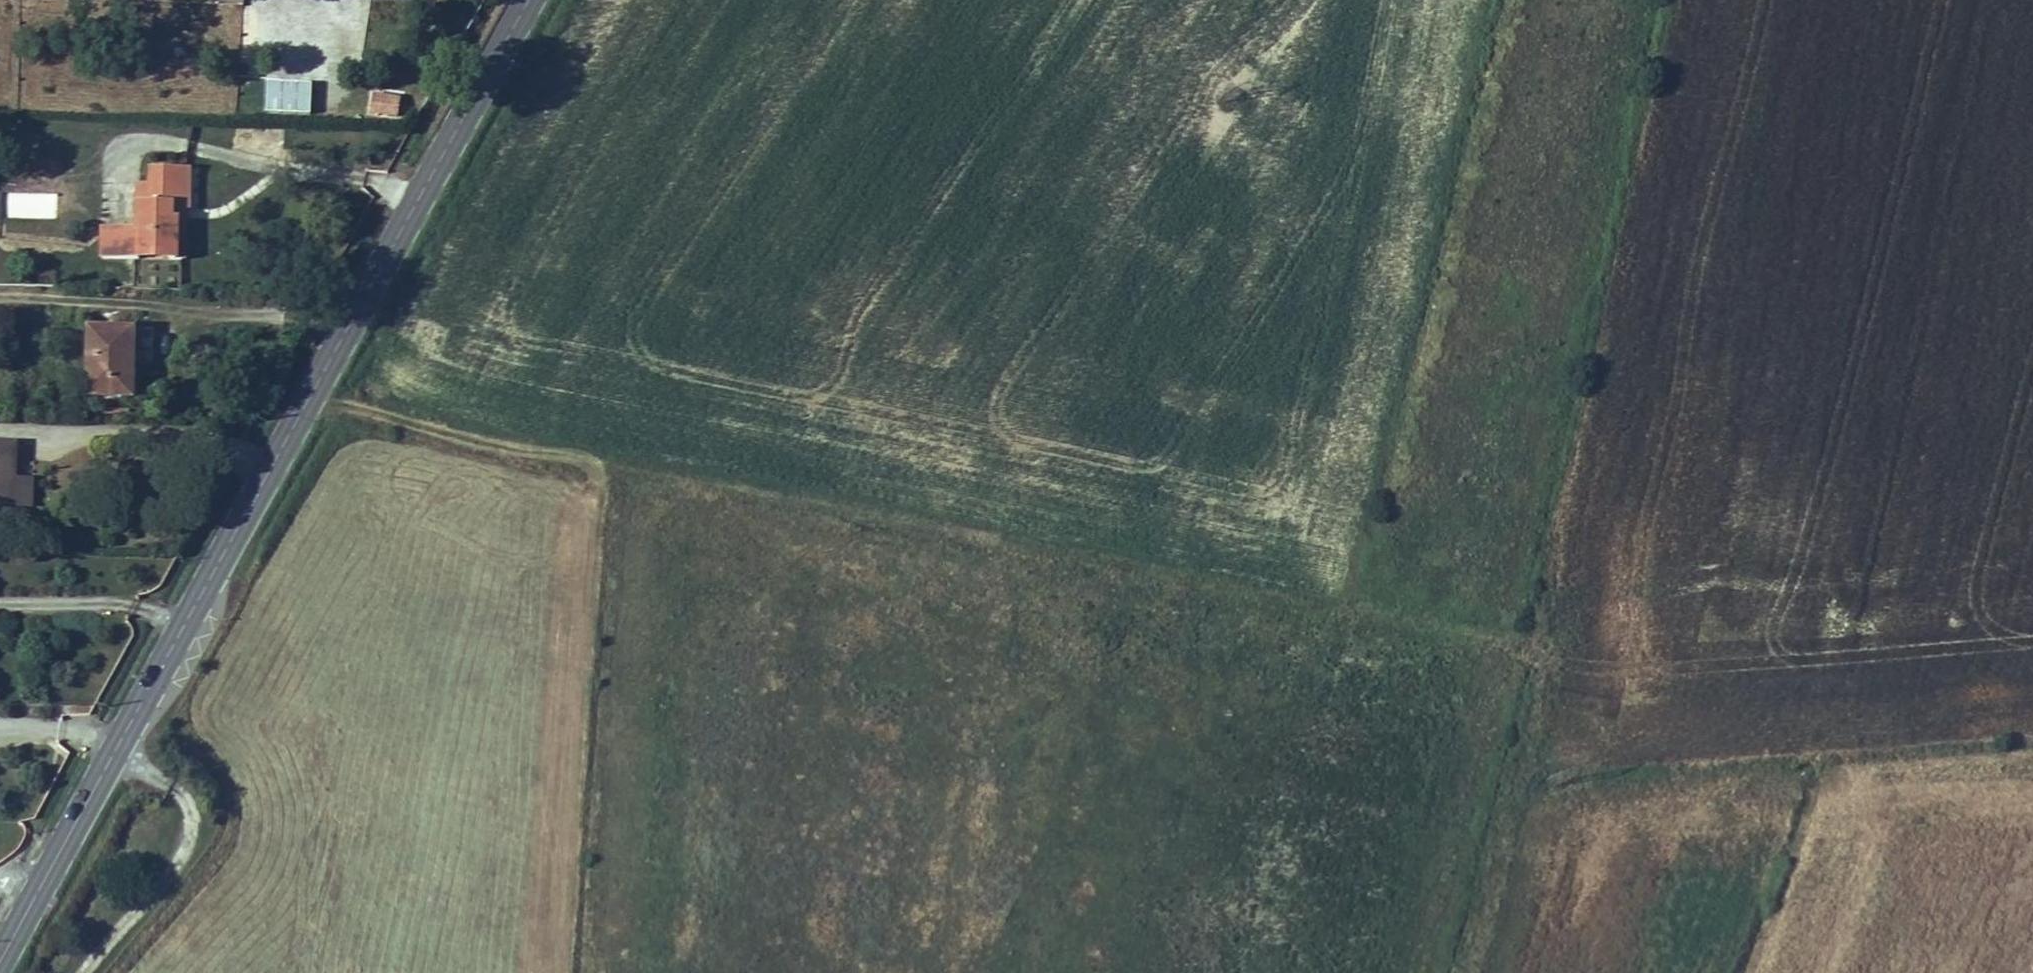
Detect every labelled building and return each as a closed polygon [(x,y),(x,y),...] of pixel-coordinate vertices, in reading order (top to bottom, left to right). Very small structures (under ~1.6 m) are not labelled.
[(396,118),(399,95),(369,91),(366,114),(396,118)] [(125,220),(125,250),(200,251),(201,199),(207,199),(207,156),(173,156),(172,191),(158,191),(158,219),(125,220)] [(121,388),(123,322),(80,320),(78,387),(121,388)] [(5,470),(4,496),(21,496),(22,470),(5,470)]
